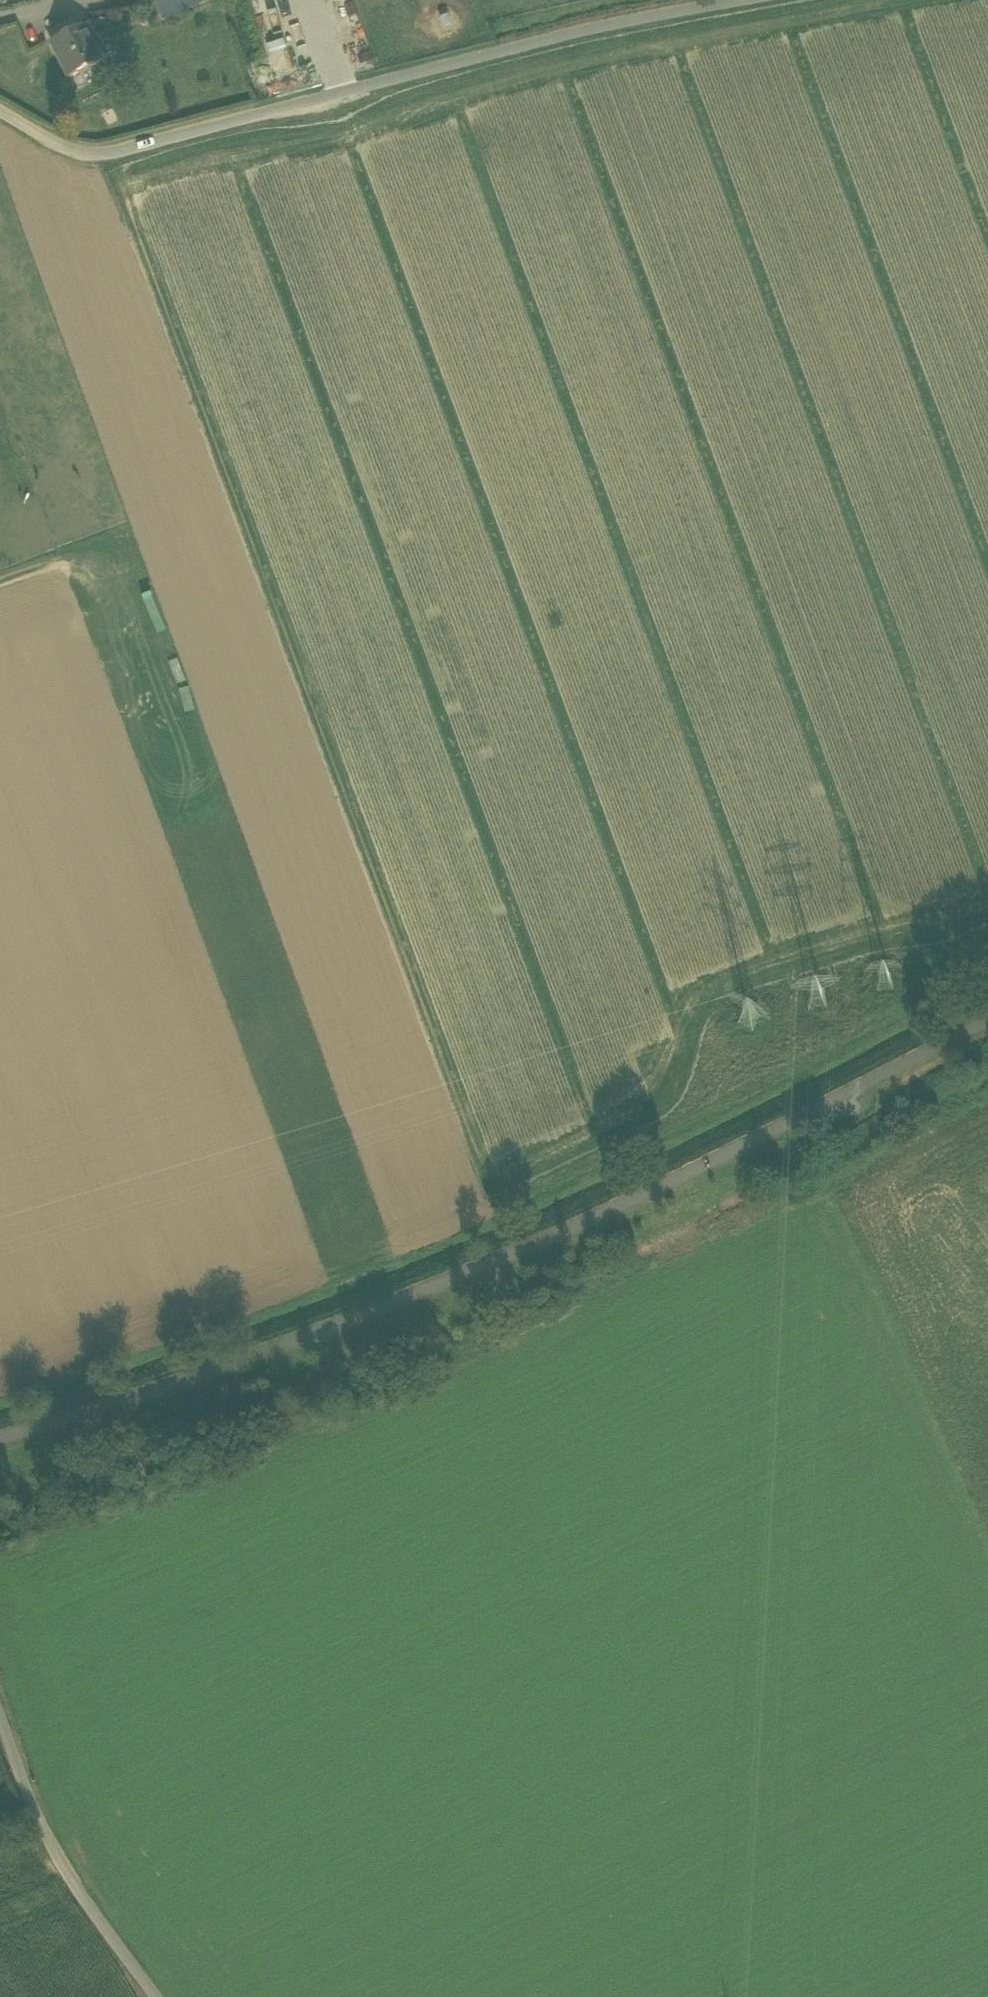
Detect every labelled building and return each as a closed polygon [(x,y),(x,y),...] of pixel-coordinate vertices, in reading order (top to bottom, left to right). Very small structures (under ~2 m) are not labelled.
[(163,19),(200,4),(199,0),(158,0),(155,1),(163,19)] [(52,41),(70,77),(102,61),(91,39),(96,37),(89,23),(52,41)]
